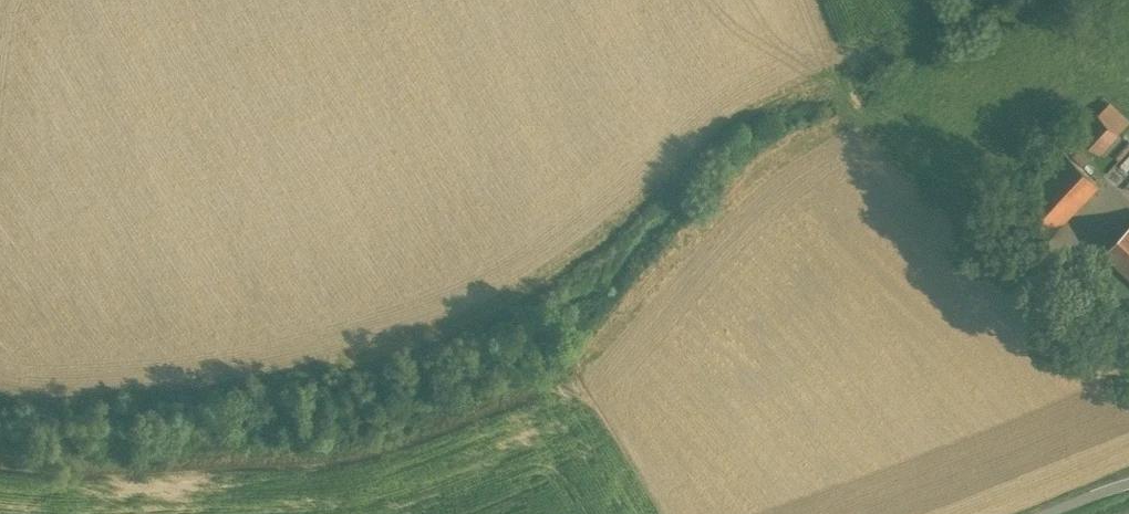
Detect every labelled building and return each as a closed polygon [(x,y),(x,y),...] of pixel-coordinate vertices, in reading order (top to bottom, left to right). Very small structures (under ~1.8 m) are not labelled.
[(1117,133),(1096,113),(1077,132),(1099,152),(1117,133)] [(1046,236),(1097,183),(1062,149),(1011,203),(1046,236)] [(1105,252),(1128,274),(1128,226),(1105,252)]
